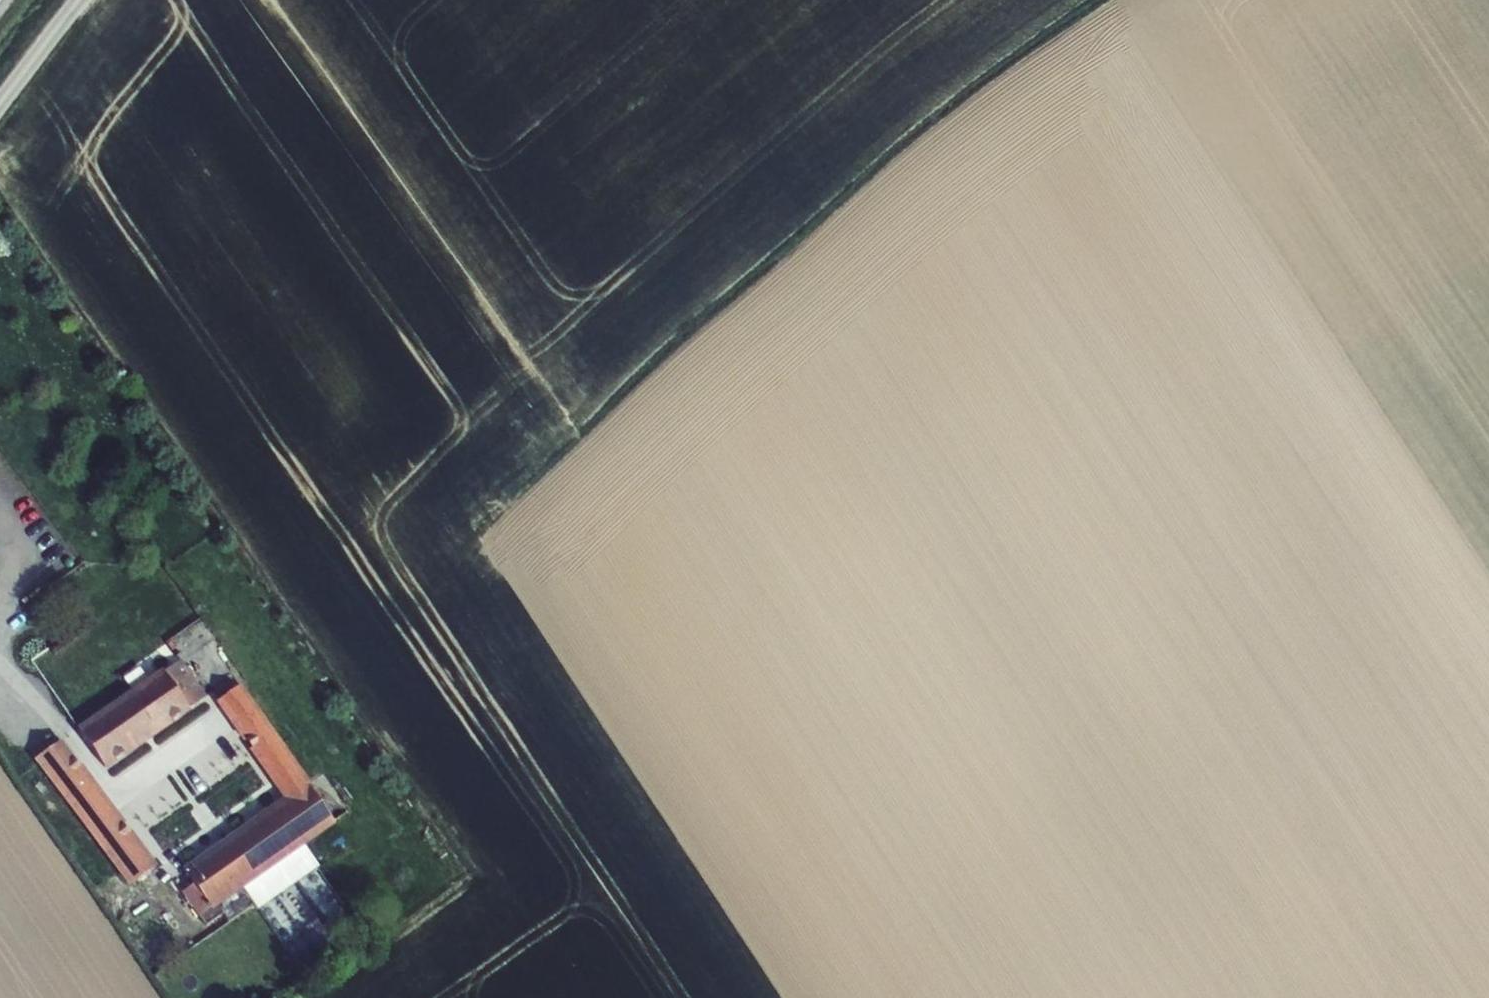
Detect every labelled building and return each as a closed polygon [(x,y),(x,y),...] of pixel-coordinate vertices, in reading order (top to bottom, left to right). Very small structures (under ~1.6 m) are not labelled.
[(164,671),(189,707),(207,695),(181,659),(164,671)] [(162,668),(76,727),(106,769),(191,711),(189,707),(162,668)] [(241,684),(215,701),(282,798),(182,868),(193,884),(209,909),(210,911),(306,845),(336,823),(308,783),(310,782),(241,684)] [(33,759),(129,886),(158,865),(63,739),(33,759)] [(151,823),(140,830),(161,860),(171,853),(151,823)] [(209,909),(198,917),(205,925),(222,913),(227,920),(253,902),(257,908),(320,865),(306,845),(210,911),(209,909)] [(198,917),(209,909),(193,884),(181,891),(198,917)]
